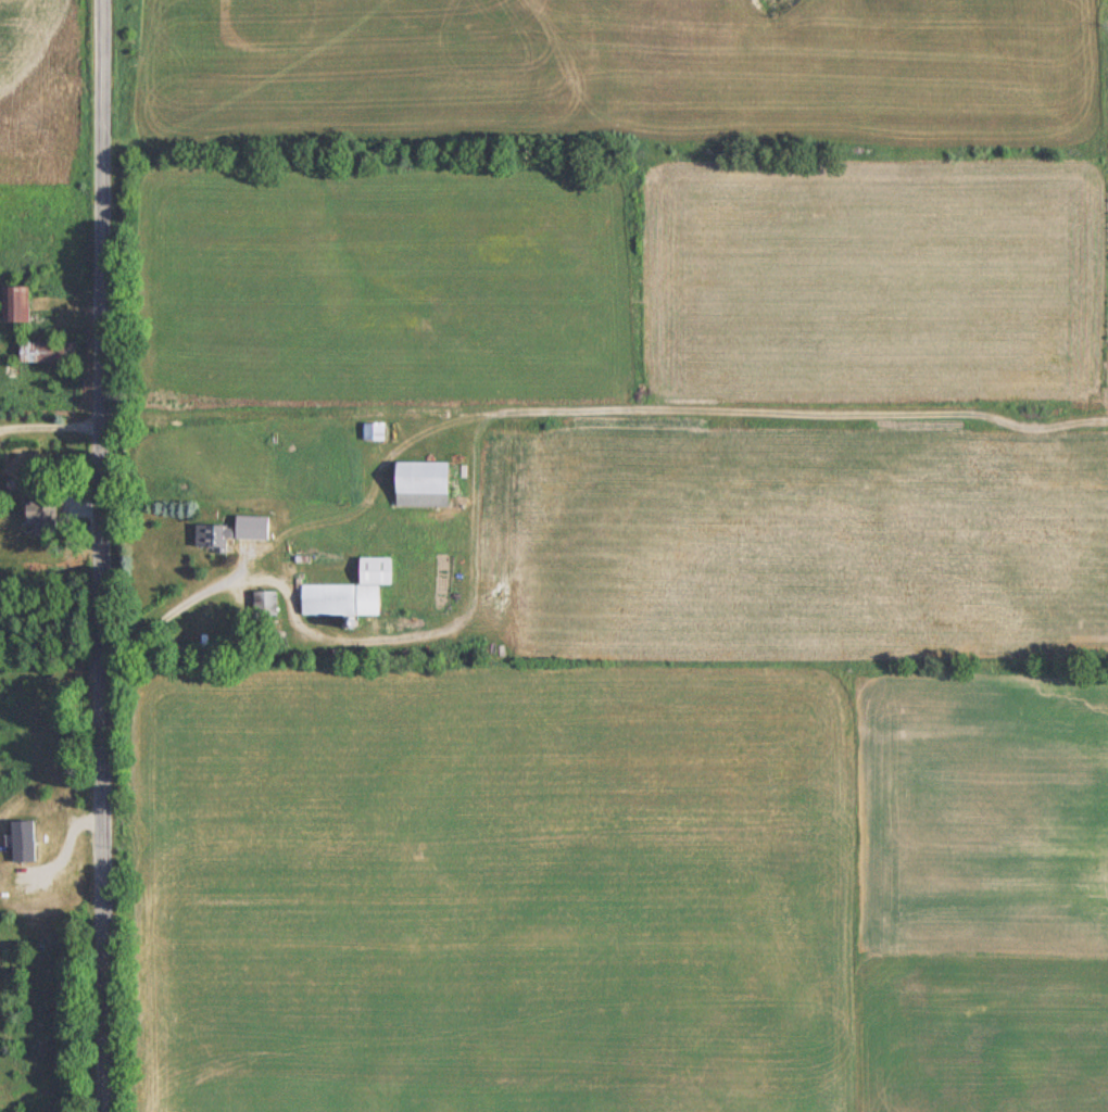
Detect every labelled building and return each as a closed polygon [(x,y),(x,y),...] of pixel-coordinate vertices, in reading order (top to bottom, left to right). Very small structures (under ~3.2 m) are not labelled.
[(0,287),(0,323),(9,323),(9,287),(0,287)] [(72,341),(18,342),(18,363),(72,362),(72,341)] [(381,423),(360,423),(360,441),(381,441),(381,423)] [(443,462),(389,462),(389,507),(443,507),(443,462)] [(20,528),(37,528),(37,502),(20,502),(20,528)] [(266,517),(230,517),(230,541),(266,541),(266,517)] [(297,615),(375,614),(375,586),(386,586),(386,558),(354,558),(354,585),(297,586),(297,615)] [(250,592),(250,615),(273,615),(273,592),(250,592)]
